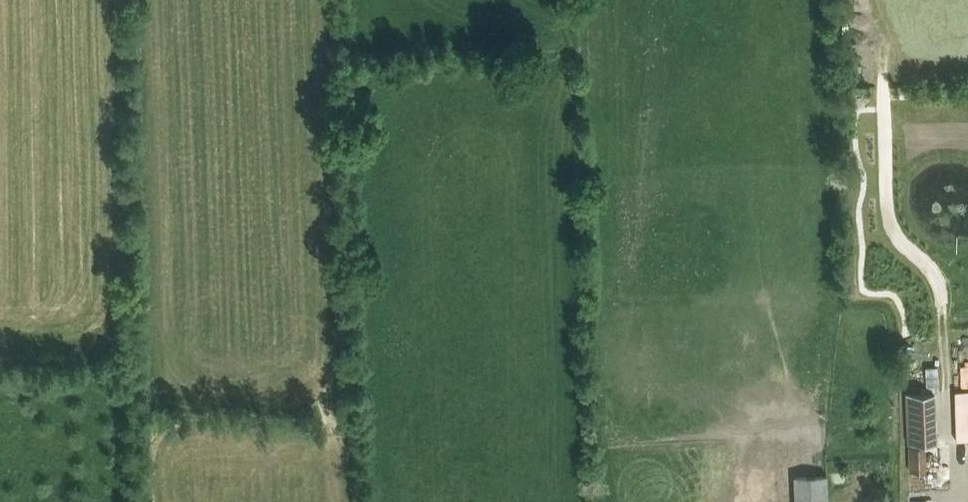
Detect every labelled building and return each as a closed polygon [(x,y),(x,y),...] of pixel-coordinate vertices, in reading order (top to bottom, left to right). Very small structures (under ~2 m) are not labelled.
[(914,440),(944,439),(942,388),(911,389),(914,440)] [(914,488),(941,488),(941,469),(933,468),(934,441),(915,441),(914,488)] [(827,474),(794,475),(795,501),(829,501),(827,474)]
